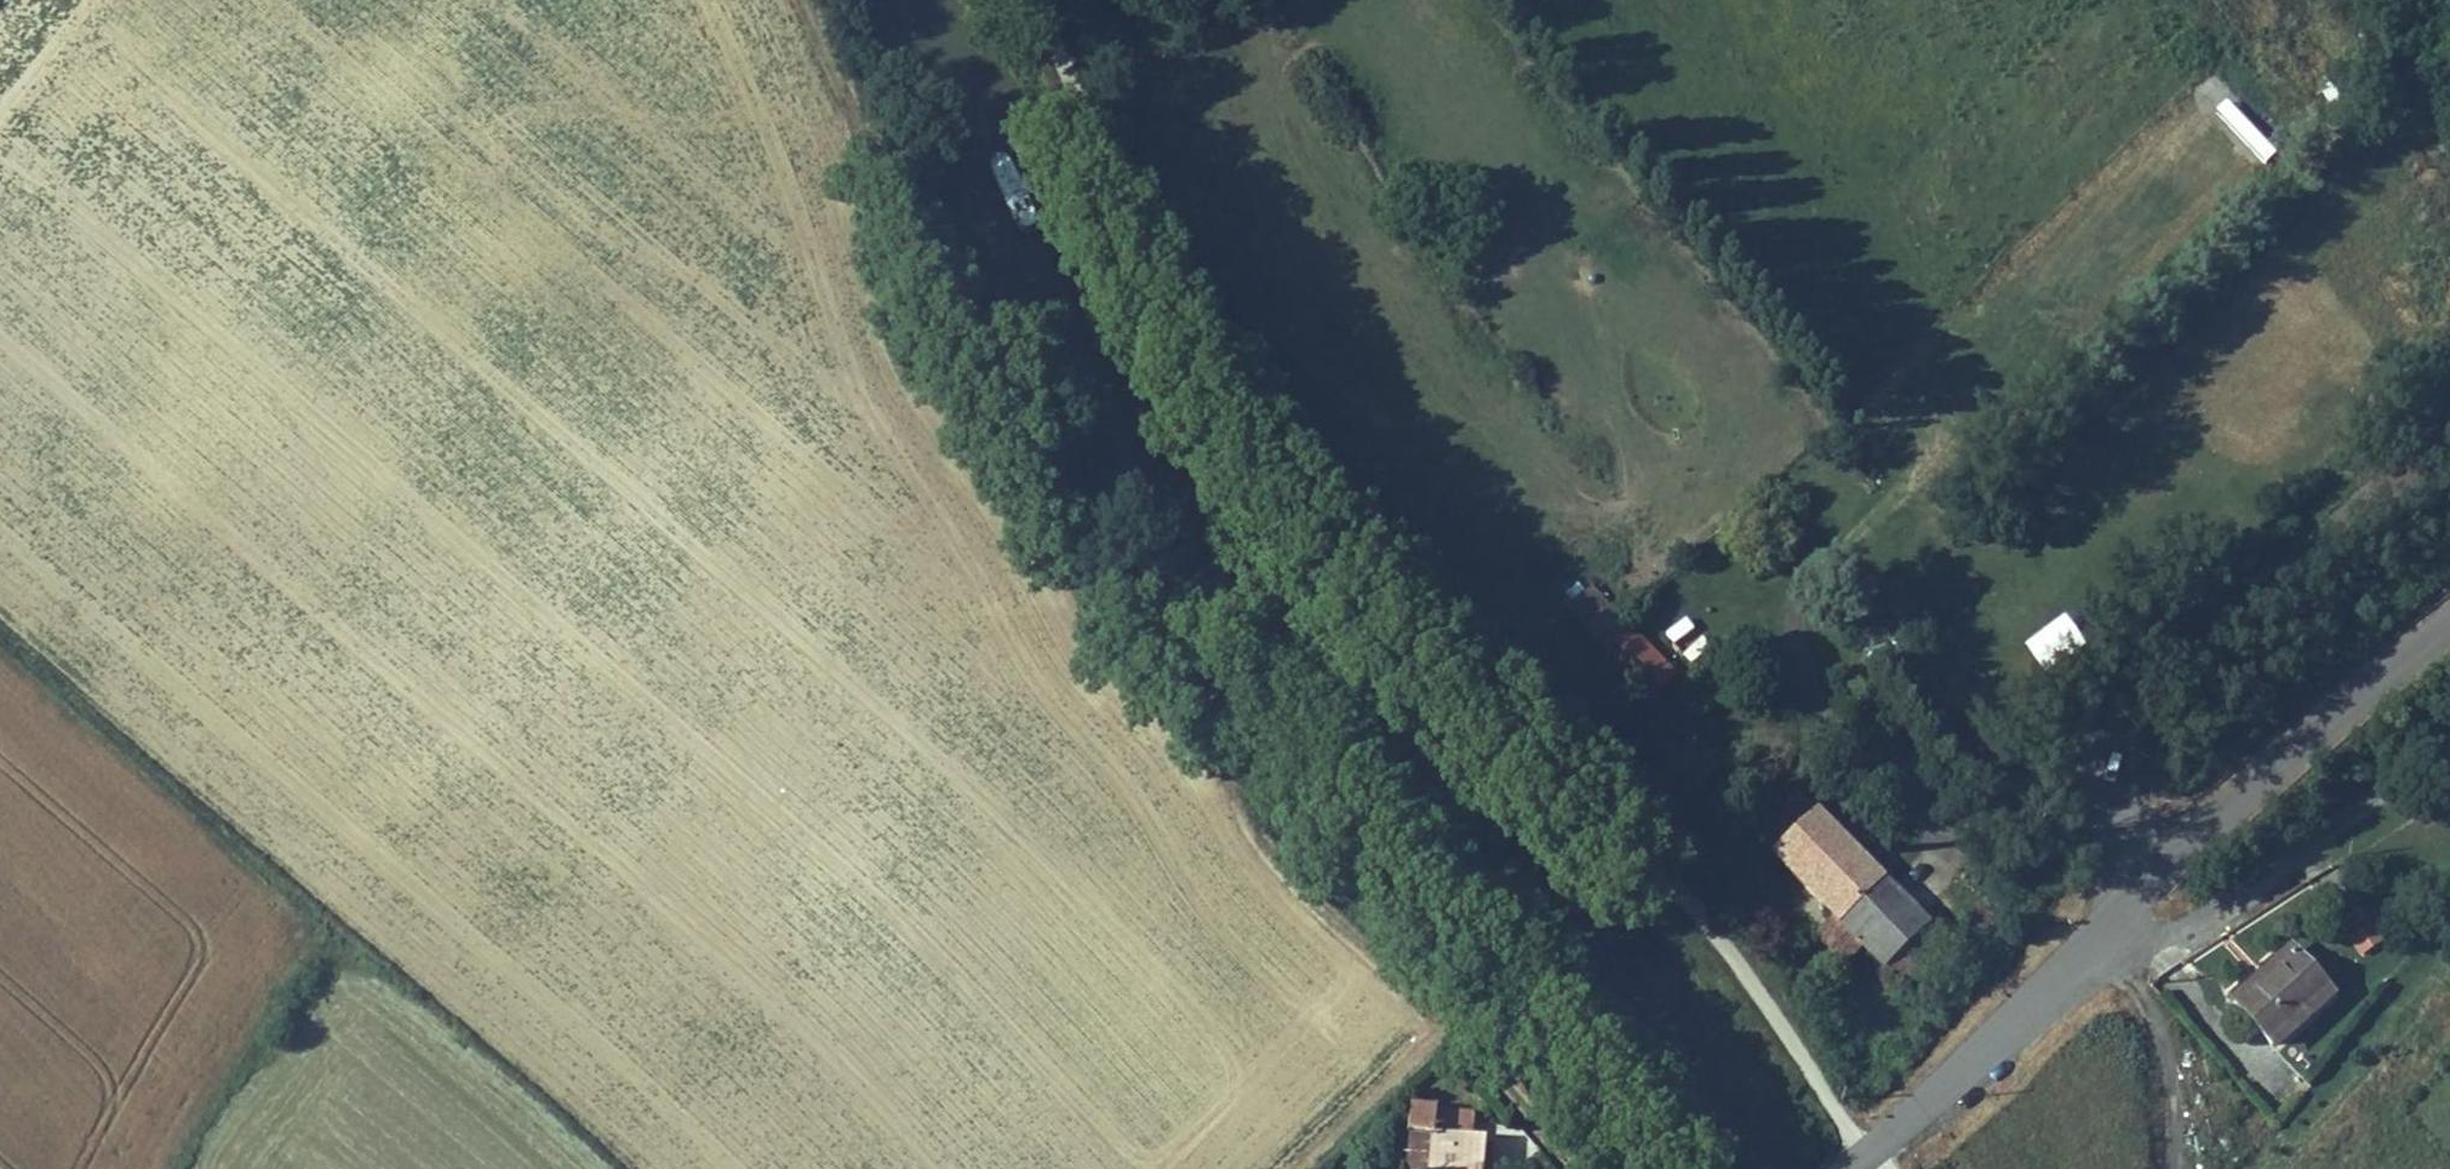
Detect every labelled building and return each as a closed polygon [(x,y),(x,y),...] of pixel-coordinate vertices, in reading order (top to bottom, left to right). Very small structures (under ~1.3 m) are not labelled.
[(1653,700),(1680,672),(1588,583),(1560,612),(1653,700)] [(1950,943),(1801,789),(1756,830),(1905,984),(1950,943)] [(1878,834),(1871,827),(1864,835),(1871,842),(1878,834)] [(2370,919),(2344,936),(2358,958),(2385,940),(2370,919)] [(2298,949),(2237,1001),(2270,1040),(2331,988),(2298,949)] [(1486,1140),(1472,1139),(1474,1114),(1438,1110),(1438,1103),(1416,1101),(1415,1109),(1412,1109),(1409,1133),(1411,1133),(1433,1135),(1429,1168),(1483,1168),(1486,1140)] [(1433,1135),(1411,1133),(1407,1168),(1429,1168),(1433,1135)]
